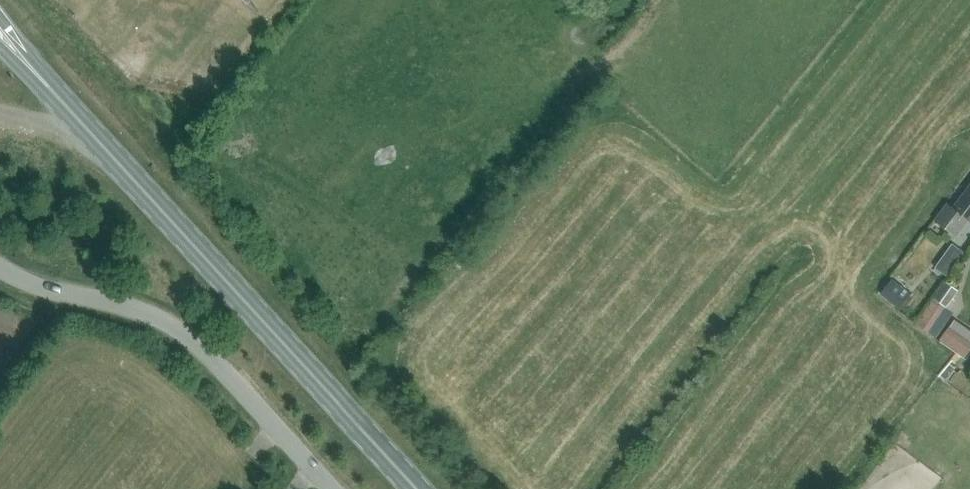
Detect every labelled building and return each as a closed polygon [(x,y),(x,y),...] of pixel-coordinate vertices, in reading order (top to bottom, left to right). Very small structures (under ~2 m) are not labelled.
[(955,207),(949,203),(935,222),(957,238),(969,221),(969,188),(955,207)] [(949,241),(934,267),(947,274),(961,248),(949,241)] [(911,293),(892,278),(881,293),(900,308),(911,293)] [(958,291),(948,282),(936,298),(946,306),(958,291)] [(945,307),(933,298),(916,323),(928,331),(945,307)] [(969,350),(969,340),(949,326),(940,339),(966,356),(969,350)]
